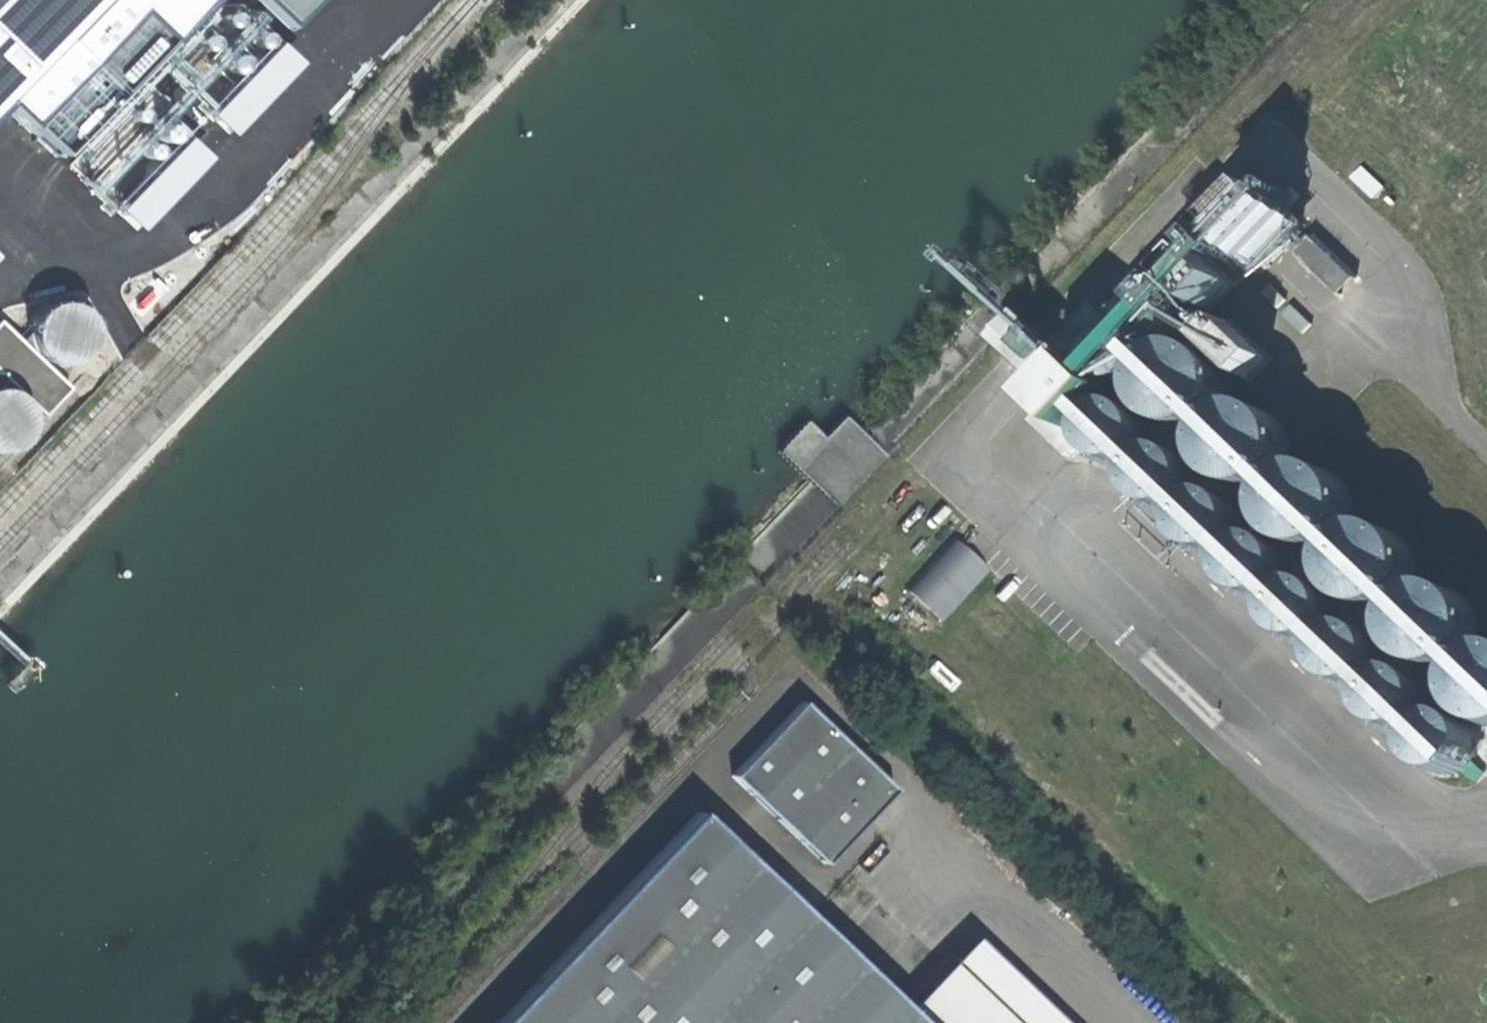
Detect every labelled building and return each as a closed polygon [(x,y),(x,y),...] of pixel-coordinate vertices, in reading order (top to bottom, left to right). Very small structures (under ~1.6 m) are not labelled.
[(1204,310),(1228,285),(1195,256),(1173,280),(1204,310)] [(1259,295),(1274,309),(1282,301),(1267,287),(1259,295)] [(100,317),(93,308),(83,303),(71,301),(60,303),(50,309),(43,318),(39,328),(39,338),(41,348),(47,357),(55,363),(65,367),(75,368),(85,365),(94,359),(101,350),(105,339),(105,328),(100,317)] [(1048,397),(1114,327),(1091,305),(1052,346),(1016,313),(990,341),(1048,397)] [(0,318),(0,366),(52,415),(77,388),(1,317),(0,318)] [(1209,345),(1249,383),(1273,358),(1233,321),(1209,345)] [(1080,429),(1114,395),(1098,380),(1084,365),(1028,422),(1065,458),(1087,436),(1080,429)] [(12,393),(2,392),(0,392),(0,455),(8,455),(17,452),(26,446),(32,437),(34,427),(34,416),(29,406),(22,398),(12,393)] [(955,536),(906,588),(941,622),(991,569),(955,536)] [(729,772),(822,860),(893,786),(800,697),(729,772)] [(905,1007),(696,809),(492,1022),(921,1022),(905,1007)] [(905,1007),(921,1022),(1025,1022),(954,955),(905,1007)]
